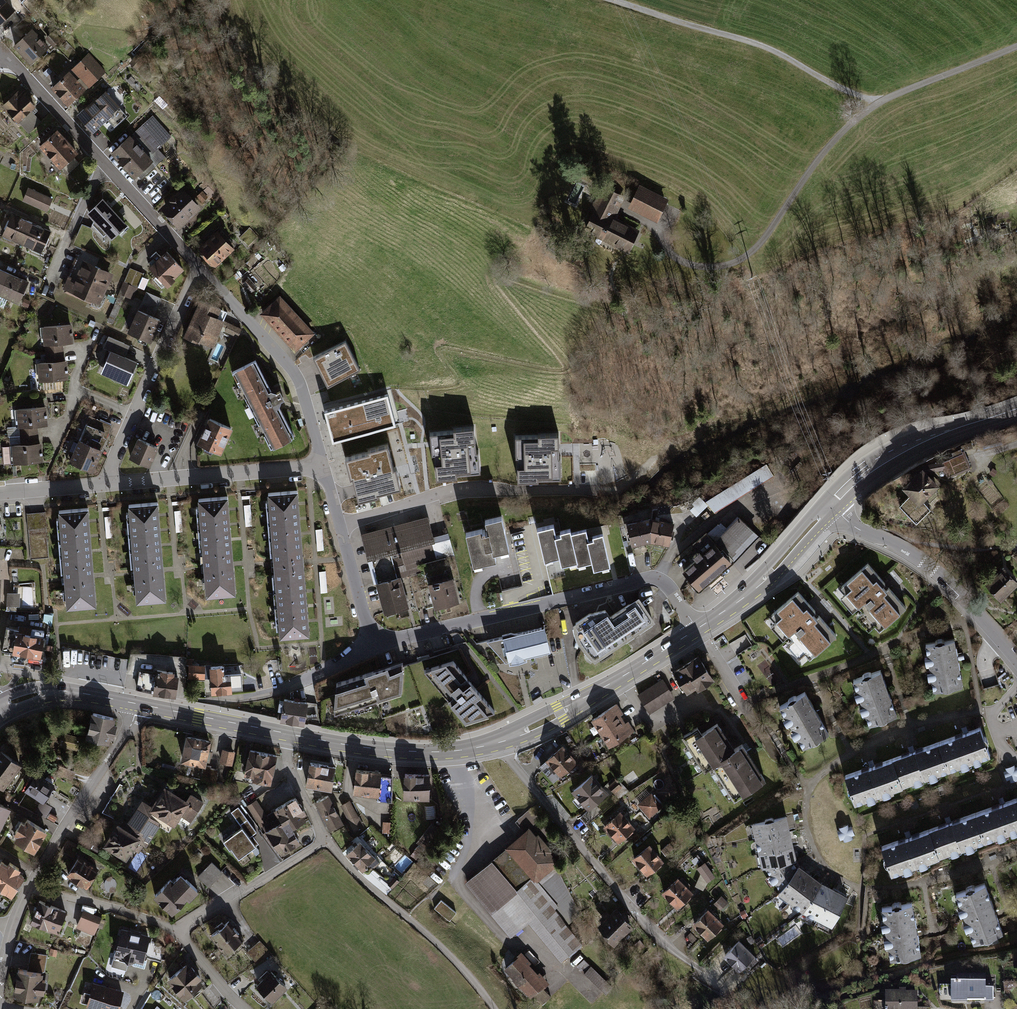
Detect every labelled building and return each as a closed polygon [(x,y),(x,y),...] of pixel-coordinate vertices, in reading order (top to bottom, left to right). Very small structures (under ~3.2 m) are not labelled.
[(12,9),(3,0),(0,0),(0,19),(12,9)] [(46,45),(30,26),(11,42),(27,61),(46,45)] [(86,52),(49,83),(65,102),(82,88),(74,79),(78,75),(87,85),(103,71),(86,52)] [(49,72),(45,67),(39,73),(42,77),(49,72)] [(102,84),(87,97),(105,118),(114,128),(129,114),(102,84)] [(0,102),(0,104),(27,136),(41,125),(28,110),(33,106),(18,87),(0,102)] [(105,118),(87,97),(69,113),(87,134),(105,118)] [(174,145),(149,117),(112,150),(138,180),(154,165),(173,186),(185,175),(165,153),(174,145)] [(73,151),(52,126),(37,138),(58,163),(73,151)] [(203,207),(182,183),(158,204),(179,227),(184,223),(189,229),(202,218),(196,212),(203,207)] [(624,195),(602,185),(582,225),(631,249),(641,231),(613,217),(624,195)] [(658,217),(667,196),(639,185),(630,206),(658,217)] [(50,196),(26,187),(21,200),(44,210),(50,196)] [(200,191),(195,195),(201,202),(206,197),(200,191)] [(92,220),(90,229),(97,237),(103,232),(110,239),(126,224),(101,196),(84,211),(92,220)] [(0,232),(0,236),(7,239),(8,237),(19,242),(27,221),(8,213),(0,232)] [(49,229),(27,221),(19,242),(31,246),(30,248),(40,252),(49,229)] [(236,250),(219,230),(199,248),(215,267),(236,250)] [(245,230),(239,236),(247,245),(253,239),(245,230)] [(147,266),(166,285),(182,268),(164,250),(158,255),(154,252),(150,256),(154,259),(147,266)] [(112,272),(81,258),(67,289),(98,303),(112,272)] [(119,292),(122,293),(131,297),(136,286),(142,289),(146,279),(140,277),(141,274),(128,269),(119,292)] [(6,272),(0,287),(0,301),(4,303),(6,298),(15,302),(25,280),(6,272)] [(253,290),(243,280),(240,283),(249,293),(253,290)] [(126,330),(149,341),(159,317),(152,314),(159,298),(144,291),(126,330)] [(104,322),(110,325),(121,302),(118,301),(122,293),(119,292),(104,322)] [(282,294),(262,311),(295,350),(315,334),(282,294)] [(199,298),(182,335),(197,342),(199,339),(215,346),(223,330),(236,336),(240,327),(223,319),(226,310),(199,298)] [(42,325),(44,352),(65,350),(64,341),(72,341),(71,323),(42,325)] [(97,373),(125,385),(136,361),(123,355),(128,345),(107,336),(102,347),(107,350),(97,373)] [(361,372),(346,342),(313,359),(329,389),(361,372)] [(27,362),(29,381),(67,377),(65,350),(44,352),(45,360),(27,362)] [(254,359),(231,371),(271,449),(294,438),(278,406),(279,403),(283,398),(279,388),(273,390),(270,389),(254,359)] [(387,396),(325,413),(333,442),(395,426),(387,396)] [(16,409),(18,436),(39,434),(38,425),(46,425),(45,407),(16,409)] [(71,442),(64,460),(91,471),(110,426),(87,417),(76,444),(71,442)] [(231,429),(207,418),(197,441),(220,452),(231,429)] [(454,434),(430,436),(432,456),(434,456),(437,480),(456,479),(456,476),(480,473),(478,453),(476,454),(473,430),(454,432),(454,434)] [(1,446),(3,465),(41,461),(39,434),(18,436),(19,444),(1,446)] [(538,439),(516,439),(516,459),(518,459),(518,483),(538,482),(538,480),(560,480),(560,459),(559,459),(558,437),(538,437),(538,439)] [(156,447),(136,439),(128,459),(148,467),(156,447)] [(369,455),(346,461),(351,480),(352,480),(358,503),(378,498),(377,496),(400,490),(395,471),(393,471),(387,448),(368,453),(369,455)] [(909,495),(899,505),(914,521),(927,509),(920,502),(938,485),(927,473),(941,468),(945,479),(970,469),(963,451),(920,467),(913,473),(915,475),(902,488),(909,495)] [(763,463),(704,501),(712,512),(770,474),(763,463)] [(297,495),(268,498),(281,641),(309,638),(297,495)] [(699,499),(688,508),(695,516),(705,506),(699,499)] [(228,500),(199,502),(207,596),(236,593),(228,500)] [(157,504),(128,506),(136,601),(164,599),(157,504)] [(86,509),(58,512),(68,606),(96,603),(86,509)] [(26,514),(30,560),(45,559),(41,513),(35,513),(26,514)] [(485,529),(464,533),(471,566),(494,561),(492,551),(508,548),(501,515),(482,519),(485,529)] [(688,559),(676,571),(693,589),(699,589),(755,536),(734,515),(712,539),(704,531),(686,547),(689,551),(684,555),(688,559)] [(647,529),(650,517),(635,520),(623,523),(628,546),(648,542),(647,529)] [(673,523),(650,517),(647,529),(648,542),(669,545),(673,523)] [(429,539),(423,518),(361,535),(374,581),(397,575),(436,564),(435,557),(450,553),(445,534),(429,539)] [(551,525),(537,529),(544,559),(558,556),(560,565),(577,561),(571,533),(569,528),(557,530),(558,534),(554,535),(551,525)] [(585,530),(571,533),(577,561),(578,565),(591,562),(593,569),(608,565),(601,534),(593,536),(593,539),(587,541),(585,530)] [(906,605),(868,561),(842,584),(880,628),(906,605)] [(1016,586),(1001,569),(985,583),(999,599),(1016,586)] [(503,604),(538,596),(532,572),(520,575),(523,585),(500,590),(503,604)] [(397,575),(374,581),(383,612),(406,606),(397,575)] [(451,578),(427,586),(434,608),(458,602),(451,578)] [(836,634),(797,590),(771,613),(810,657),(836,634)] [(19,593),(5,593),(5,605),(18,605),(19,593)] [(586,613),(572,622),(574,634),(579,645),(593,661),(655,621),(638,596),(610,615),(606,609),(586,613)] [(545,628),(501,637),(485,642),(507,665),(515,663),(537,659),(550,656),(545,628)] [(26,632),(26,635),(10,633),(7,654),(37,659),(40,634),(26,632)] [(956,642),(928,646),(930,659),(926,659),(927,668),(931,667),(932,674),(928,675),(929,684),(933,683),(935,694),(963,690),(958,657),(956,642)] [(695,654),(668,671),(683,695),(696,686),(698,689),(712,681),(695,654)] [(379,669),(334,681),(331,714),(400,695),(404,661),(379,669)] [(451,663),(423,670),(464,724),(493,712),(469,683),(451,663)] [(223,667),(208,668),(210,695),(231,694),(231,690),(242,689),(241,675),(223,676),(223,667)] [(136,689),(172,695),(175,674),(156,671),(155,674),(139,671),(136,689)] [(881,672),(854,682),(859,696),(856,697),(858,702),(861,701),(865,711),(859,713),(862,720),(866,719),(869,729),(898,718),(890,696),(881,672)] [(202,673),(187,673),(187,684),(202,684),(202,673)] [(660,680),(637,693),(649,713),(672,699),(660,680)] [(804,693),(778,708),(785,720),(782,722),(787,732),(790,730),(793,734),(789,736),(795,747),(800,744),(804,751),(829,737),(816,714),(804,693)] [(315,704),(281,698),(277,720),(305,724),(305,722),(318,724),(315,704)] [(622,713),(615,702),(588,719),(597,733),(621,718),(619,716),(622,713)] [(115,719),(90,713),(84,740),(108,746),(115,719)] [(621,718),(597,733),(606,748),(633,731),(627,722),(624,723),(621,718)] [(727,746),(712,722),(697,732),(695,728),(681,736),(702,769),(710,764),(731,798),(761,780),(737,740),(727,746)] [(964,730),(938,739),(949,771),(991,756),(979,724),(964,730)] [(208,742),(183,737),(178,762),(204,768),(208,742)] [(903,788),(949,771),(938,739),(911,749),(892,756),(903,788)] [(575,763),(560,745),(544,759),(559,776),(575,763)] [(237,753),(221,750),(219,762),(235,765),(237,753)] [(277,757),(249,751),(244,774),(253,776),(252,782),(271,786),(277,757)] [(0,753),(0,790),(2,791),(19,767),(0,753)] [(856,805),(903,788),(892,756),(870,764),(844,773),(856,805)] [(331,765),(307,762),(303,787),(328,790),(331,765)] [(216,770),(204,768),(202,779),(213,781),(216,770)] [(428,775),(401,774),(401,768),(390,768),(390,777),(401,777),(400,798),(428,798),(428,775)] [(379,773),(353,770),(350,794),(374,797),(374,800),(389,802),(389,800),(390,778),(379,777),(379,773)] [(53,784),(34,772),(22,790),(41,802),(45,796),(53,784)] [(603,795),(589,779),(574,792),(588,808),(591,806),(603,795)] [(620,788),(613,781),(606,787),(613,794),(620,788)] [(118,782),(101,812),(118,822),(134,792),(118,782)] [(163,787),(152,806),(154,807),(147,819),(157,825),(170,833),(179,817),(189,823),(202,801),(188,793),(184,800),(163,787)] [(662,806),(652,794),(638,805),(648,817),(662,806)] [(326,795),(312,802),(328,832),(341,825),(326,795)] [(975,812),(985,840),(1016,829),(1016,799),(1016,797),(999,803),(975,812)] [(304,815),(294,798),(272,810),(280,823),(286,833),(291,830),(305,822),(302,816),(304,815)] [(116,824),(103,846),(125,860),(136,842),(144,847),(157,825),(147,819),(154,807),(152,806),(140,799),(123,828),(116,824)] [(245,805),(264,832),(273,827),(255,799),(245,805)] [(361,826),(347,800),(337,805),(352,831),(361,826)] [(241,829),(222,842),(229,851),(231,849),(238,858),(253,847),(247,837),(254,832),(237,807),(230,812),(241,829)] [(601,814),(597,809),(587,818),(590,823),(601,814)] [(518,821),(528,832),(466,884),(509,935),(526,921),(560,961),(581,943),(566,926),(577,916),(549,850),(556,845),(528,812),(518,821)] [(940,857),(985,840),(975,812),(946,823),(929,829),(940,857)] [(601,814),(590,823),(595,828),(605,819),(601,814)] [(633,830),(619,814),(604,827),(615,841),(617,843),(633,830)] [(754,838),(790,830),(786,814),(751,823),(754,838)] [(44,833),(20,818),(8,839),(32,853),(44,833)] [(850,821),(837,825),(842,839),(855,835),(850,821)] [(300,844),(291,830),(286,833),(280,823),(273,827),(264,832),(279,855),(300,844)] [(429,826),(415,842),(424,849),(437,834),(429,826)] [(891,875),(940,857),(929,829),(906,837),(881,847),(885,859),(891,875)] [(790,830),(754,838),(758,854),(794,845),(790,830)] [(378,864),(358,842),(360,840),(356,836),(351,841),(355,845),(345,855),(360,871),(365,867),(370,872),(378,864)] [(794,845),(758,854),(762,869),(798,860),(794,845)] [(661,861),(647,846),(631,860),(645,875),(661,861)] [(414,850),(409,856),(414,860),(419,854),(414,850)] [(101,867),(80,854),(68,875),(89,887),(101,867)] [(798,860),(762,869),(776,893),(799,864),(798,860)] [(0,863),(0,891),(10,898),(23,878),(0,863)] [(220,873),(209,863),(196,877),(207,887),(220,873)] [(703,864),(697,869),(705,881),(711,876),(703,864)] [(790,902),(810,872),(799,864),(776,893),(790,902)] [(810,872),(790,902),(802,911),(822,881),(810,872)] [(197,892),(179,873),(155,896),(173,915),(197,892)] [(385,885),(391,889),(397,882),(392,877),(385,885)] [(690,888),(679,877),(662,895),(674,907),(677,910),(696,890),(692,886),(690,888)] [(817,920),(835,888),(822,881),(802,911),(817,920)] [(835,888),(817,920),(831,928),(848,895),(835,888)] [(986,888),(958,897),(962,908),(958,909),(962,919),(965,918),(967,924),(963,926),(967,936),(971,934),(975,946),(1003,936),(995,913),(986,888)] [(726,903),(720,897),(713,904),(719,909),(726,903)] [(66,911),(40,901),(32,920),(58,930),(66,911)] [(440,901),(433,908),(448,921),(455,913),(440,901)] [(917,934),(912,903),(882,908),(884,923),(880,924),(882,931),(886,931),(887,938),(883,939),(885,947),(889,947),(891,961),(921,957),(917,934)] [(613,944),(632,927),(613,907),(595,925),(613,944)] [(104,920),(81,910),(74,926),(92,934),(95,927),(100,929),(104,920)] [(722,925),(707,910),(691,925),(707,941),(722,925)] [(243,943),(226,922),(209,935),(225,956),(243,943)] [(148,937),(120,929),(113,956),(142,964),(148,937)] [(643,946),(638,939),(633,944),(638,950),(643,946)] [(271,956),(257,941),(245,952),(255,964),(271,956)] [(751,957),(736,942),(721,957),(734,970),(740,964),(742,966),(751,957)] [(28,971),(18,969),(14,994),(38,998),(39,991),(41,992),(43,982),(39,981),(41,972),(44,971),(47,955),(31,952),(28,971)] [(519,957),(504,969),(529,998),(533,994),(541,1002),(547,997),(541,989),(547,983),(538,972),(534,975),(519,957)] [(609,985),(582,959),(575,966),(602,993),(609,985)] [(204,987),(185,964),(166,979),(185,1003),(204,987)] [(285,989),(266,971),(252,986),(270,1004),(285,989)] [(957,982),(950,982),(950,1003),(968,1003),(967,998),(982,998),(982,1001),(993,1001),(993,982),(984,982),(983,975),(956,975),(957,982)] [(92,983),(86,1005),(99,1008),(117,1008),(122,991),(92,983)] [(883,1008),(915,1008),(915,992),(883,993),(883,1008)]
